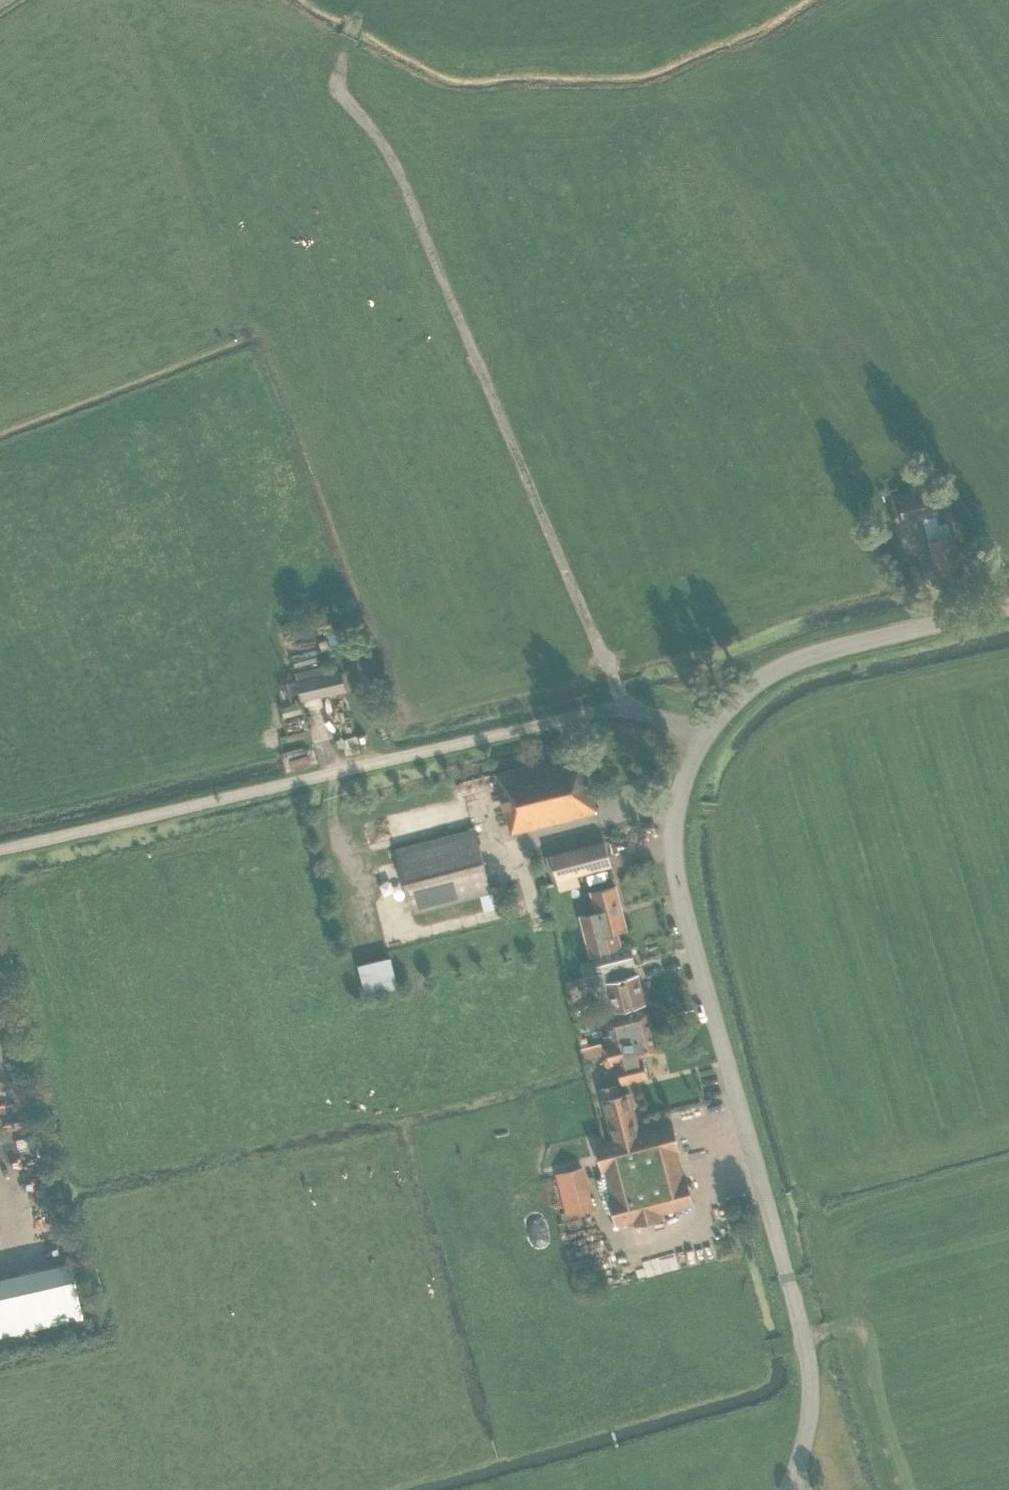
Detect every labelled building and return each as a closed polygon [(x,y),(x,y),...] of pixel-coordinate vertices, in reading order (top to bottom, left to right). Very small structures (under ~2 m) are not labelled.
[(930,542),(939,579),(965,573),(955,535),(952,536),(948,522),(939,524),(936,514),(938,514),(932,489),(899,497),(905,522),(923,518),(929,542),(930,542)] [(347,689),(342,671),(334,673),(332,665),(296,674),(303,700),(347,689)] [(496,774),(511,834),(597,812),(580,748),(559,754),(559,757),(496,774)] [(397,850),(413,913),(492,895),(495,906),(507,903),(502,882),(490,886),(475,829),(397,850)] [(611,866),(604,841),(551,855),(561,890),(579,885),(577,875),(611,866)] [(619,948),(615,932),(627,929),(616,885),(591,892),(597,912),(587,914),(589,923),(585,924),(593,954),(619,948)] [(599,968),(600,972),(605,971),(636,964),(631,946),(595,955),(599,968)] [(605,1041),(606,1043),(653,1032),(648,1012),(639,1014),(637,1005),(646,1003),(636,964),(605,971),(600,972),(599,968),(580,976),(582,989),(589,988),(599,987),(603,1005),(613,1003),(617,1019),(607,1022),(610,1034),(604,1035),(605,1041)] [(643,1055),(658,1052),(653,1032),(606,1043),(608,1051),(614,1049),(617,1064),(622,1083),(648,1077),(643,1055)] [(582,1039),(584,1050),(604,1046),(602,1035),(582,1039)] [(640,1131),(630,1092),(620,1094),(617,1084),(600,1088),(613,1138),(596,1142),(603,1170),(606,1169),(613,1196),(610,1196),(617,1224),(634,1219),(635,1224),(662,1217),(661,1212),(693,1204),(686,1177),(684,1177),(677,1150),(680,1150),(673,1122),(640,1131)] [(555,1163),(567,1207),(595,1199),(583,1156),(555,1163)] [(0,1277),(0,1325),(79,1308),(69,1262),(0,1277)]
